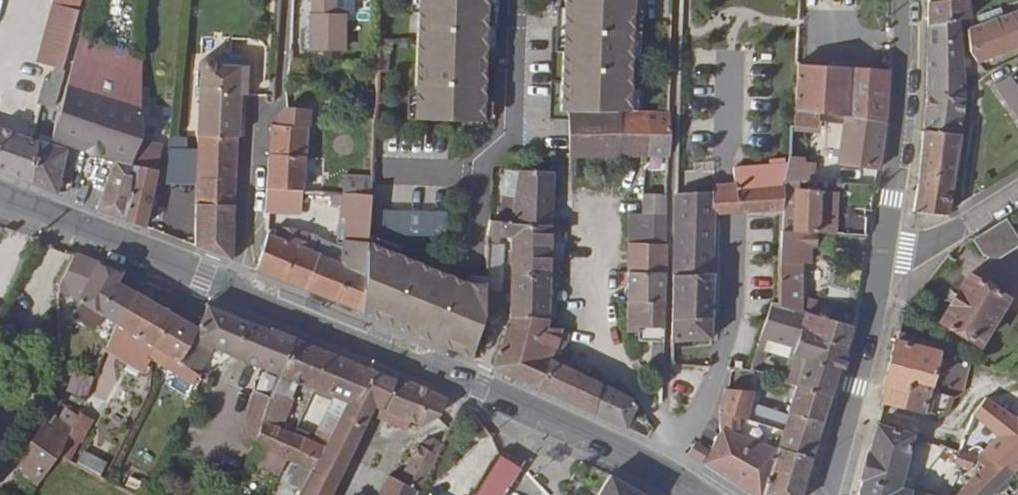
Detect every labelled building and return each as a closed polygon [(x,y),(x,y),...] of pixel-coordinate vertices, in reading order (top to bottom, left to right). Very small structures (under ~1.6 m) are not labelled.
[(330,9),(330,0),(315,0),(315,9),(330,9)] [(409,122),(479,126),(484,0),(415,0),(409,122)] [(557,112),(567,113),(620,115),(626,115),(631,0),(561,0),(557,112)] [(971,5),(933,4),(932,27),(959,25),(972,25),(971,5)] [(59,66),(77,11),(53,5),(35,60),(49,63),(59,66)] [(308,48),(339,48),(339,15),(308,15),(308,48)] [(968,38),(968,56),(980,63),(1017,49),(1017,40),(1012,21),(972,37),(968,38)] [(962,76),(961,58),(959,25),(932,27),(930,74),(962,76)] [(190,70),(192,73),(192,91),(206,34),(194,33),(192,62),(190,65),(190,70)] [(192,91),(234,90),(240,91),(241,55),(239,52),(237,50),(222,50),(223,34),(206,34),(192,91)] [(136,165),(132,164),(138,134),(142,57),(78,37),(49,135),(64,141),(77,147),(108,160),(94,208),(120,218),(136,165)] [(294,72),(294,61),(286,60),(284,72),(294,72)] [(892,70),(799,60),(795,105),(887,121),(892,70)] [(35,99),(27,129),(29,130),(40,134),(59,66),(49,63),(45,75),(40,73),(32,98),(35,99)] [(996,84),(1017,116),(1017,70),(996,84)] [(962,76),(930,74),(926,132),(959,134),(963,102),(962,76)] [(191,132),(191,137),(233,138),(234,90),(192,91),(192,95),(191,132)] [(795,105),(791,159),(788,168),(786,175),(785,180),(805,181),(809,125),(828,129),(827,145),(843,147),(842,163),(881,170),(887,121),(795,105)] [(300,158),(302,113),(282,112),(276,112),(276,121),(270,121),(268,156),(294,158),(300,158)] [(620,115),(567,113),(566,153),(567,154),(619,156),(620,115)] [(643,116),(626,115),(620,115),(619,156),(642,157),(643,116)] [(647,157),(667,158),(668,117),(643,116),(642,157),(647,157)] [(23,181),(33,139),(27,137),(0,128),(0,172),(23,181)] [(926,132),(915,212),(947,213),(959,134),(926,132)] [(145,142),(145,134),(138,134),(132,164),(136,165),(120,218),(143,226),(156,157),(149,155),(150,143),(145,142)] [(233,138),(191,137),(191,178),(232,179),(233,138)] [(57,178),(70,181),(77,147),(64,141),(62,149),(33,139),(23,181),(55,193),(57,178)] [(163,178),(179,179),(179,148),(163,147),(163,178)] [(294,183),(294,158),(268,156),(265,189),(300,191),(300,194),(311,194),(311,184),(294,183)] [(767,160),(766,166),(735,165),(734,181),(733,189),(745,189),(745,174),(786,175),(788,168),(782,167),(782,161),(767,160)] [(730,165),(725,165),(725,180),(734,181),(735,165),(730,165)] [(550,172),(513,171),(513,180),(549,181),(550,172)] [(710,180),(709,191),(675,192),(670,339),(706,339),(709,210),(731,210),(782,211),(785,180),(786,175),(745,174),(745,189),(733,189),(734,181),(725,180),(710,180)] [(191,221),(171,215),(169,236),(230,259),(232,179),(191,178),(191,221)] [(549,181),(513,180),(511,227),(548,230),(549,181)] [(368,183),(338,182),(338,193),(368,193),(368,185),(368,183)] [(838,194),(800,191),(796,235),(810,234),(835,235),(838,194)] [(336,237),(300,227),(263,223),(259,269),(359,311),(361,272),(363,246),(368,193),(338,193),(329,193),(329,199),(338,199),(336,237)] [(634,207),(624,206),(625,237),(631,238),(634,207)] [(664,240),(664,209),(645,208),(634,207),(631,238),(664,240)] [(1017,241),(1017,221),(1013,213),(978,235),(988,247),(998,250),(1005,249),(1017,241)] [(511,227),(489,226),(488,241),(510,242),(507,318),(545,327),(546,289),(555,290),(556,271),(547,270),(548,230),(511,227)] [(810,234),(796,235),(781,234),(776,306),(797,313),(799,309),(805,311),(799,334),(841,348),(851,312),(817,302),(816,305),(806,302),(809,267),(801,266),(802,250),(808,250),(810,234)] [(626,268),(662,271),(664,240),(631,238),(625,237),(626,268)] [(39,268),(50,246),(30,238),(21,259),(39,268)] [(469,290),(456,284),(363,246),(361,272),(383,282),(386,273),(405,281),(389,324),(459,353),(471,359),(486,317),(486,290),(475,290),(469,290)] [(488,251),(487,286),(486,290),(486,317),(498,318),(501,252),(488,251)] [(71,286),(84,259),(71,254),(56,289),(62,292),(65,283),(71,286)] [(138,300),(145,283),(98,265),(80,304),(99,318),(114,327),(118,329),(117,325),(130,298),(137,302),(138,300)] [(626,298),(661,301),(662,271),(626,268),(626,298)] [(944,320),(981,342),(1011,294),(972,271),(944,320)] [(386,273),(383,282),(361,272),(359,311),(389,324),(405,281),(386,273)] [(130,337),(127,343),(133,346),(138,336),(136,334),(149,307),(138,300),(137,302),(130,298),(117,325),(118,329),(130,337)] [(649,355),(659,355),(661,301),(626,298),(626,328),(649,330),(649,355)] [(772,344),(792,350),(784,381),(786,382),(796,385),(827,396),(841,348),(799,334),(805,311),(799,309),(797,313),(776,306),(752,358),(763,362),(772,344)] [(172,321),(154,310),(149,307),(136,334),(138,336),(133,346),(152,357),(156,348),(159,350),(172,321)] [(269,331),(207,307),(193,332),(196,334),(178,364),(199,375),(214,350),(279,377),(292,340),(293,338),(270,329),(269,331)] [(506,326),(545,334),(545,327),(507,318),(506,326)] [(159,350),(156,348),(152,357),(155,359),(154,362),(166,368),(194,384),(199,375),(178,364),(196,334),(193,332),(172,321),(159,350)] [(547,365),(557,337),(545,334),(506,326),(489,366),(538,387),(547,365)] [(928,379),(937,350),(895,336),(882,379),(887,381),(882,397),(900,402),(908,373),(928,379)] [(315,392),(330,356),(292,340),(279,377),(271,395),(257,442),(286,458),(296,439),(281,431),(295,402),(292,401),(296,391),(307,396),(309,390),(315,392)] [(333,399),(314,437),(326,442),(349,397),(368,370),(330,356),(315,392),(318,393),(333,399)] [(588,379),(586,382),(547,365),(538,387),(592,411),(600,389),(597,387),(598,383),(588,379)] [(73,370),(68,393),(89,398),(94,375),(73,370)] [(394,381),(368,370),(349,397),(326,442),(321,452),(300,494),(329,494),(375,407),(419,427),(438,415),(444,401),(396,378),(394,381)] [(924,395),(926,388),(928,379),(908,373),(900,402),(920,407),(924,395)] [(750,391),(724,385),(719,399),(717,433),(704,461),(759,494),(760,494),(775,447),(783,425),(769,421),(765,441),(741,435),(745,415),(748,399),(750,391)] [(827,396),(796,385),(788,411),(820,419),(827,396)] [(242,437),(257,442),(271,395),(253,389),(242,437)] [(629,409),(623,398),(600,389),(592,411),(623,425),(629,409)] [(929,396),(924,395),(920,407),(926,410),(929,396)] [(1017,466),(1017,418),(987,395),(974,412),(998,435),(973,458),(980,467),(951,494),(988,494),(1017,466)] [(783,425),(788,411),(748,399),(745,415),(769,421),(783,425)] [(820,419),(788,411),(783,425),(775,447),(807,459),(814,439),(820,419)] [(894,490),(909,429),(876,419),(872,437),(869,437),(862,461),(865,462),(857,494),(911,494),(894,490)] [(57,460),(76,425),(68,420),(62,428),(50,422),(41,436),(39,435),(19,466),(21,468),(11,482),(30,494),(33,494),(43,480),(44,480),(57,460)] [(70,466),(91,429),(78,421),(76,425),(57,460),(67,465),(70,466)] [(443,441),(434,435),(416,440),(396,479),(370,467),(355,494),(413,494),(443,441)] [(300,494),(321,452),(296,439),(286,458),(301,466),(290,489),(300,494)] [(775,447),(760,494),(796,494),(807,459),(775,447)] [(77,465),(102,475),(108,460),(82,450),(77,465)] [(477,494),(503,494),(520,468),(500,457),(477,494)] [(44,480),(52,485),(67,465),(57,460),(44,480)] [(612,474),(598,494),(646,494),(612,474)]
